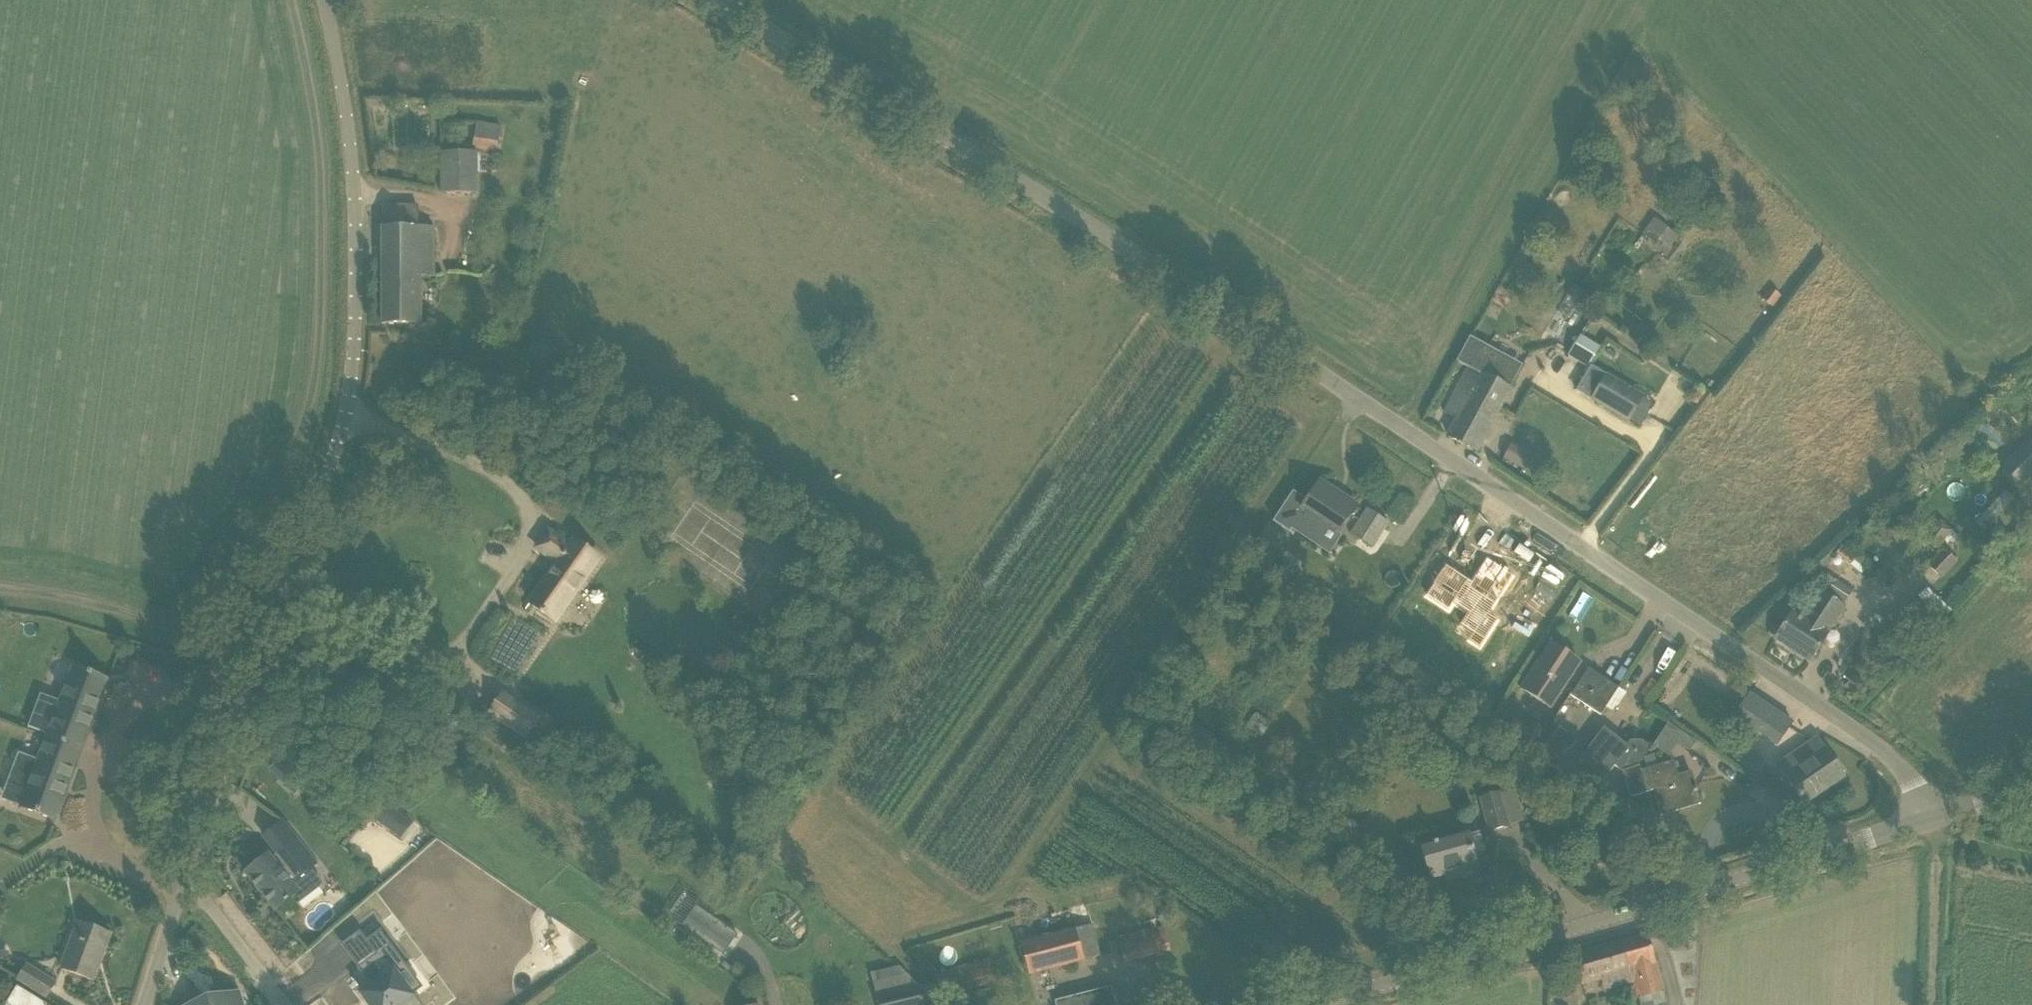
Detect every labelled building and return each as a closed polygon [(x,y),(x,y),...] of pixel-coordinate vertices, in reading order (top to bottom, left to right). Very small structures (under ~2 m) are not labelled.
[(477,121),(472,148),(495,152),(500,125),(477,121)] [(477,152),(441,151),(441,193),(477,193),(477,152)] [(434,277),(434,227),(418,227),(418,205),(382,205),(382,324),(418,324),(418,276),(434,277)] [(1668,228),(1654,218),(1641,234),(1655,244),(1668,228)] [(1586,292),(1572,285),(1557,311),(1571,319),(1586,292)] [(1773,307),(1782,296),(1770,286),(1761,297),(1773,307)] [(1601,347),(1580,335),(1567,357),(1588,369),(1601,347)] [(1470,395),(1498,410),(1518,373),(1521,367),(1468,338),(1456,361),(1468,368),(1468,367),(1481,374),(1470,395)] [(1476,450),(1498,410),(1470,395),(1481,374),(1468,367),(1468,368),(1445,411),(1458,417),(1448,435),(1476,450)] [(1606,373),(1605,376),(1590,399),(1628,422),(1644,396),(1606,373)] [(1706,395),(1695,386),(1686,396),(1697,406),(1706,395)] [(2031,472),(2031,443),(2029,441),(2001,470),(2019,486),(2031,472)] [(1513,462),(1519,451),(1510,446),(1504,458),(1513,462)] [(1306,502),(1293,493),(1275,522),(1289,532),(1303,510),(1338,533),(1357,505),(1320,480),(1306,502)] [(1366,507),(1350,532),(1373,547),(1390,522),(1366,507)] [(1935,549),(1938,546),(1953,531),(1940,519),(1922,537),(1935,549)] [(598,558),(574,541),(570,546),(549,531),(537,548),(558,563),(529,603),(554,621),(598,558)] [(1850,564),(1855,558),(1855,557),(1841,546),(1836,553),(1850,564)] [(1941,579),(1957,562),(1943,549),(1927,565),(1941,579)] [(1471,582),(1446,566),(1426,596),(1449,611),(1453,604),(1469,614),(1461,626),(1473,634),(1468,640),(1479,648),(1497,620),(1488,614),(1493,607),(1513,576),(1486,559),(1471,582)] [(1775,638),(1809,660),(1827,634),(1846,606),(1843,604),(1852,590),(1836,580),(1827,594),(1820,589),(1801,617),(1793,612),(1775,638)] [(1550,708),(1580,662),(1550,643),(1521,688),(1550,708)] [(73,667),(47,737),(82,750),(108,680),(73,667)] [(1601,715),(1618,688),(1588,668),(1571,695),(1601,715)] [(1852,674),(1844,688),(1855,693),(1863,679),(1852,674)] [(1734,715),(1777,745),(1792,723),(1749,693),(1734,715)] [(526,737),(529,732),(538,719),(503,694),(490,712),(526,737)] [(1246,725),(1261,736),(1271,723),(1256,712),(1246,725)] [(1661,731),(1664,733),(1677,743),(1685,748),(1692,738),(1667,721),(1661,731)] [(1535,757),(1558,728),(1552,723),(1533,752),(1532,754),(1535,757)] [(1529,728),(1523,724),(1514,738),(1530,748),(1538,734),(1529,728)] [(1646,792),(1640,771),(1638,764),(1651,748),(1642,740),(1630,740),(1626,745),(1604,727),(1581,757),(1570,749),(1577,741),(1559,727),(1558,728),(1535,757),(1593,795),(1604,779),(1614,766),(1622,771),(1630,797),(1646,792)] [(56,820),(82,750),(47,737),(21,807),(56,820)] [(1841,774),(1844,771),(1836,760),(1833,762),(1816,739),(1793,754),(1802,766),(1785,777),(1803,804),(1843,777),(1841,774)] [(1742,747),(1735,763),(1757,771),(1763,755),(1742,747)] [(289,766),(281,758),(269,770),(278,778),(289,766)] [(1640,771),(1646,792),(1659,788),(1661,796),(1655,798),(1661,815),(1662,815),(1670,812),(1699,803),(1699,804),(1700,803),(1691,772),(1677,775),(1673,762),(1640,771)] [(1545,801),(1543,782),(1520,785),(1522,804),(1545,801)] [(1508,823),(1501,792),(1481,797),(1488,828),(1508,823)] [(413,822),(381,800),(370,816),(401,838),(413,822)] [(342,816),(340,817),(335,823),(348,835),(354,827),(342,816)] [(1421,847),(1431,878),(1460,869),(1462,876),(1479,871),(1468,834),(1421,847)] [(268,854),(267,855),(246,872),(276,910),(291,898),(297,905),(323,884),(310,868),(316,864),(295,838),(276,853),(277,853),(270,858),(268,854)] [(698,910),(684,930),(725,958),(739,939),(698,910)] [(61,968),(94,980),(94,979),(92,978),(102,950),(104,951),(111,934),(78,922),(61,968)] [(1021,943),(1029,974),(1100,956),(1092,924),(1076,928),(1021,943)] [(1125,933),(1116,936),(1124,963),(1171,951),(1163,925),(1125,935),(1125,933)] [(344,937),(345,937),(361,960),(347,970),(347,971),(358,985),(360,986),(347,995),(355,1004),(411,1004),(387,973),(395,966),(371,933),(372,933),(371,932),(357,942),(350,933),(344,937)] [(1633,981),(1634,981),(1636,993),(1637,993),(1641,1004),(1667,1004),(1663,991),(1647,934),(1622,941),(1633,981)] [(1622,941),(1574,954),(1583,983),(1601,978),(1604,989),(1633,981),(1622,941)] [(987,958),(935,973),(942,998),(994,982),(987,958)] [(18,979),(47,997),(56,983),(27,964),(18,979)] [(904,990),(900,975),(873,982),(879,1004),(925,1004),(920,986),(904,990)] [(12,994),(8,1000),(16,1004),(20,1004),(23,1001),(29,1004),(43,1004),(44,1003),(25,992),(17,986),(12,994)] [(1112,986),(1055,1000),(1056,1004),(1117,1004),(1112,986)] [(196,1004),(242,1004),(239,995),(209,999),(196,1004)]
